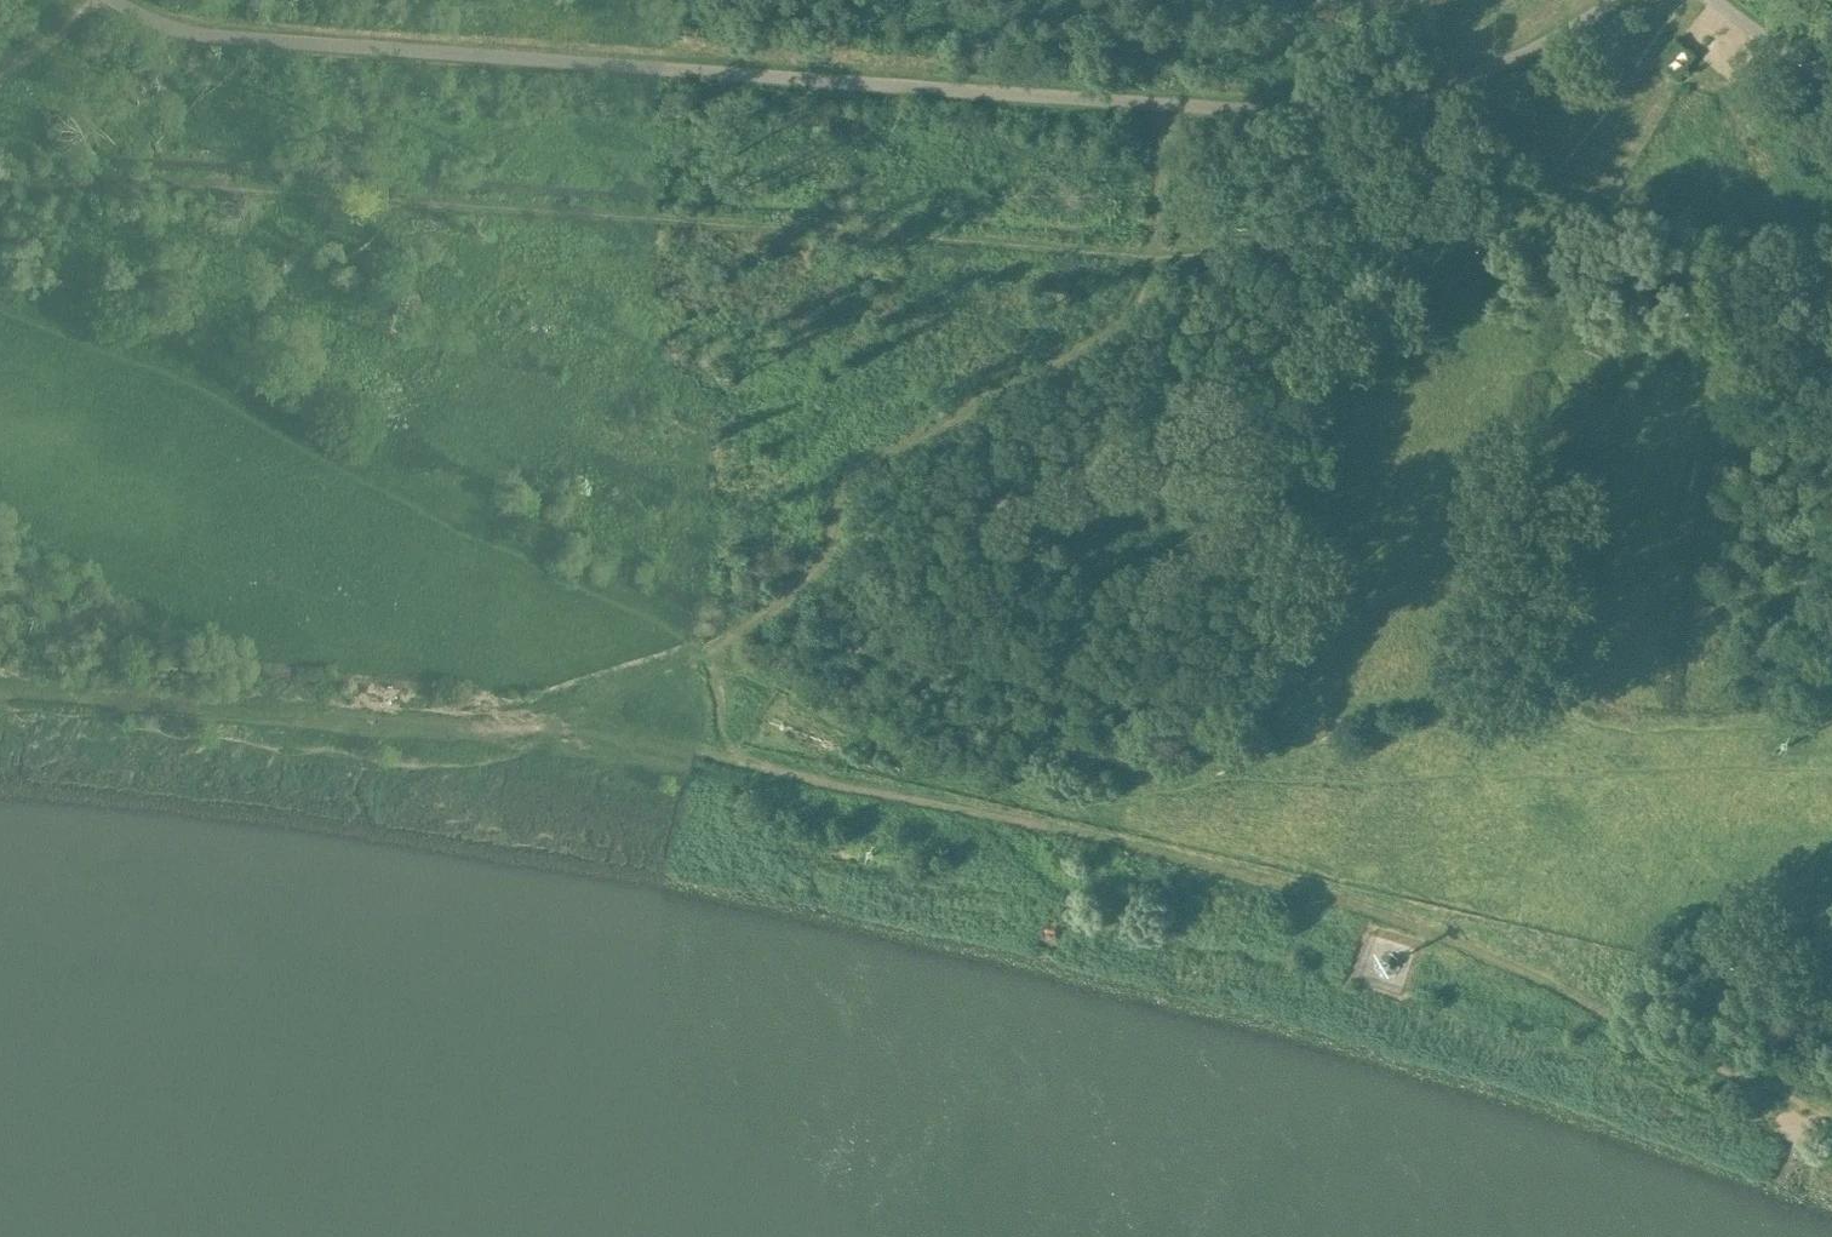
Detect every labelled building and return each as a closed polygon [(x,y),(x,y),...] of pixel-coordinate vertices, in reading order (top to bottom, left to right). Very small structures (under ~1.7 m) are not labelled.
[(1677,41),(1659,64),(1678,79),(1696,56),(1677,41)]
